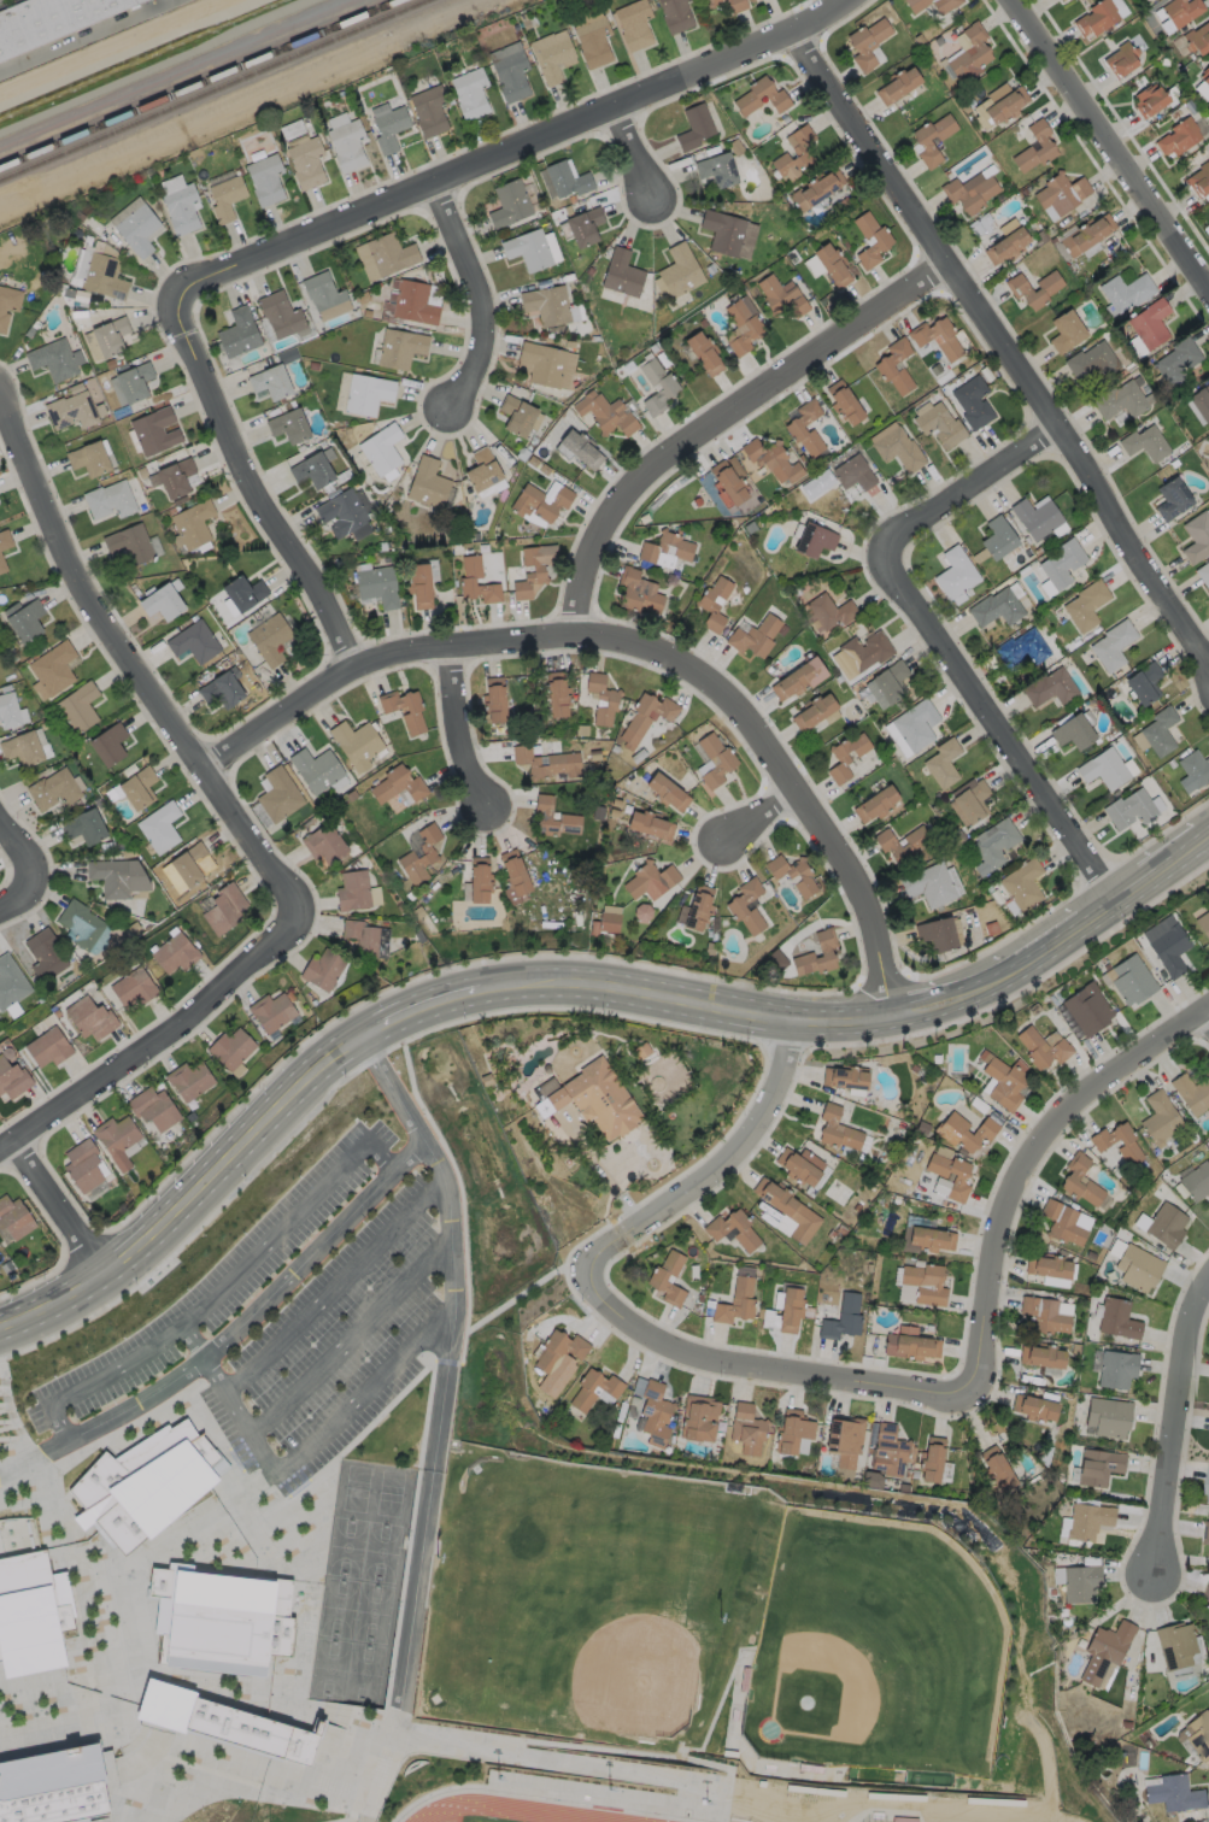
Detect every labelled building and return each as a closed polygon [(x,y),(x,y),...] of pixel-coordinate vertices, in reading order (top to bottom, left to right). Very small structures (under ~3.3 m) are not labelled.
[(150,0),(28,0),(0,13),(0,23),(0,62),(150,0)] [(612,10),(635,0),(645,0),(652,16),(644,19),(653,42),(627,53),(620,34),(622,33),(612,10)] [(663,16),(657,0),(691,0),(686,2),(694,24),(669,35),(661,16),(663,16)] [(708,1),(707,0),(724,0),(720,2),(720,4),(716,5),(714,4),(712,8),(705,5),(708,1)] [(730,14),(724,0),(746,0),(749,7),(730,14)] [(912,13),(903,0),(962,0),(939,16),(931,2),(912,13)] [(1088,7),(1099,0),(1110,0),(1116,8),(1115,10),(1120,18),(1093,36),(1090,31),(1082,36),(1073,22),(1085,13),(1086,14),(1091,12),(1088,7)] [(1186,2),(1189,0),(1199,0),(1205,8),(1175,29),(1160,7),(1170,0),(1184,0),(1186,2)] [(612,59),(587,70),(579,51),(581,51),(571,28),(603,14),(611,34),(603,36),(612,59)] [(882,16),(893,31),(875,45),(876,46),(869,51),(878,64),(868,71),(863,75),(851,58),(857,53),(853,48),(851,48),(849,43),(849,42),(845,36),(862,24),(865,28),(882,16)] [(984,70),(961,84),(945,61),(970,46),(961,30),(969,24),(969,23),(976,19),(987,36),(981,41),(984,45),(986,46),(990,49),(988,52),(992,58),(980,65),(984,70)] [(1192,31),(1208,20),(1208,49),(1199,55),(1196,49),(1191,53),(1190,51),(1187,52),(1184,46),(1186,45),(1185,42),(1186,41),(1181,35),(1191,29),(1192,31)] [(563,28),(575,55),(574,57),(576,61),(558,69),(563,80),(546,87),(527,42),(551,33),(551,34),(563,28)] [(1126,40),(1131,47),(1132,46),(1133,48),(1135,47),(1139,52),(1137,54),(1138,55),(1134,59),(1138,64),(1116,78),(1109,67),(1108,67),(1103,60),(1117,49),(1116,47),(1126,40)] [(530,94),(505,104),(497,86),(500,84),(491,61),(522,48),(529,67),(522,71),(530,94)] [(1201,72),(1208,64),(1208,90),(1205,87),(1205,86),(1201,81),(1202,80),(1198,77),(1202,74),(1201,72)] [(480,65),(486,80),(487,80),(488,84),(481,88),(489,111),(464,122),(456,102),(458,102),(456,96),(448,78),(480,65)] [(921,81),(885,106),(874,92),(888,82),(886,78),(900,69),(903,71),(911,66),(921,81)] [(773,87),(775,92),(781,88),(792,104),(776,114),(763,94),(758,98),(762,104),(743,117),(732,101),(750,89),(747,86),(764,74),(768,80),(770,80),(773,84),(773,87)] [(448,128),(423,139),(415,121),(417,119),(415,113),(407,96),(439,83),(447,102),(439,106),(448,128)] [(1154,83),(1156,87),(1157,86),(1162,92),(1163,92),(1169,100),(1143,119),(1133,106),(1135,106),(1133,104),(1137,101),(1133,95),(1149,84),(1150,86),(1154,83)] [(1020,113),(1011,118),(1011,117),(1003,123),(1000,119),(993,125),(984,110),(1020,84),(1029,99),(1016,108),(1020,113)] [(700,143),(681,152),(674,135),(689,129),(682,110),(703,101),(716,133),(698,140),(700,143)] [(398,149),(382,155),(374,137),(378,135),(371,118),(372,117),(370,108),(386,102),(389,110),(403,105),(411,125),(392,134),(398,149)] [(947,112),(958,128),(939,141),(934,135),(928,140),(943,159),(935,164),(935,165),(927,171),(916,153),(922,149),(919,145),(916,143),(914,140),(914,137),(910,133),(927,121),(929,124),(947,112)] [(1196,130),(1201,137),(1174,157),(1170,151),(1164,154),(1163,153),(1162,154),(1154,142),(1166,134),(1167,135),(1172,133),(1169,128),(1187,114),(1197,129),(1196,130)] [(1054,148),(1057,154),(1040,165),(1038,161),(1020,175),(1009,158),(1029,145),(1033,151),(1039,147),(1026,127),(1040,117),(1051,133),(1045,136),(1049,141),(1052,142),(1055,146),(1054,148)] [(366,163),(341,174),(333,155),(334,154),(331,148),(333,148),(325,131),(357,118),(365,137),(357,141),(366,163)] [(814,157),(812,164),(808,163),(797,169),(799,172),(788,181),(783,174),(780,176),(770,161),(785,151),(791,159),(797,155),(783,137),(805,123),(815,137),(803,146),(809,155),(814,157)] [(325,180),(300,190),(292,172),(293,171),(290,166),(292,165),(284,148),(316,135),(324,154),(316,158),(325,180)] [(728,151),(738,182),(716,188),(711,175),(699,178),(693,161),(728,151)] [(284,198),(259,207),(252,189),(253,188),(251,182),(243,165),(275,152),(283,171),(276,175),(284,198)] [(564,158),(573,177),(588,171),(594,187),(576,195),(574,190),(557,198),(544,166),(564,158)] [(1198,198),(1208,190),(1208,162),(1207,159),(1198,166),(1199,169),(1184,178),(1198,198)] [(835,166),(845,181),(800,211),(790,194),(799,187),(802,189),(835,166)] [(1063,175),(1069,184),(1081,176),(1092,190),(1078,200),(1079,202),(1058,217),(1050,205),(1041,210),(1032,195),(1045,187),(1043,183),(1055,176),(1056,169),(1064,171),(1063,175)] [(999,189),(982,201),(985,205),(968,216),(964,211),(962,211),(959,207),(959,204),(957,199),(951,204),(939,187),(953,177),(959,186),(979,171),(984,178),(990,175),(999,189)] [(235,218),(218,225),(211,206),(215,205),(207,187),(239,174),(247,194),(228,202),(235,218)] [(533,212),(493,229),(486,212),(500,206),(492,187),(518,176),(533,212)] [(200,227),(176,236),(168,218),(169,217),(166,212),(168,212),(160,194),(192,182),(199,200),(192,204),(194,210),(193,210),(200,227)] [(153,249),(141,259),(136,253),(135,254),(112,225),(143,201),(160,224),(145,237),(153,249)] [(599,240),(576,248),(564,219),(598,205),(604,221),(593,225),(599,240)] [(749,221),(749,222),(758,225),(749,259),(739,255),(738,258),(709,249),(714,230),(699,227),(704,208),(749,221)] [(867,210),(880,227),(882,225),(893,241),(888,245),(888,247),(885,249),(881,249),(878,253),(881,258),(864,270),(859,263),(861,261),(855,254),(875,241),(870,235),(864,239),(852,221),(867,210)] [(1107,212),(1116,227),(1070,258),(1058,239),(1090,218),(1092,222),(1107,212)] [(1025,249),(1009,260),(1005,257),(992,265),(982,251),(1020,225),(1031,240),(1021,246),(1025,249)] [(540,227),(553,264),(527,274),(520,253),(505,259),(499,241),(540,227)] [(393,230),(400,248),(413,242),(421,260),(368,282),(353,247),(393,230)] [(705,281),(671,299),(656,272),(674,263),(667,249),(683,240),(705,281)] [(827,241),(833,249),(835,248),(843,257),(839,259),(843,265),(852,278),(838,289),(811,252),(827,241)] [(646,271),(636,298),(600,286),(614,245),(630,249),(626,265),(646,271)] [(129,281),(124,300),(80,287),(90,251),(121,259),(116,277),(129,281)] [(1063,284),(1046,296),(1049,300),(1033,311),(1028,306),(1026,305),(1023,301),(1025,299),(1021,294),(1015,299),(1003,282),(1009,277),(1010,278),(1019,272),(1033,293),(1039,288),(1035,282),(1054,269),(1063,284)] [(327,270),(335,292),(344,288),(346,293),(345,293),(352,308),(321,322),(312,304),(310,299),(309,299),(300,281),(327,270)] [(771,271),(780,284),(790,278),(810,308),(794,319),(785,306),(776,312),(775,317),(768,316),(769,311),(761,299),(763,296),(755,283),(771,271)] [(1144,271),(1157,290),(1134,306),(1132,304),(1116,315),(1115,313),(1110,316),(1104,307),(1108,304),(1096,286),(1115,271),(1125,284),(1144,271)] [(440,305),(436,325),(391,316),(398,277),(429,284),(426,302),(440,305)] [(563,284),(571,322),(540,328),(536,308),(522,312),(518,293),(563,284)] [(428,304),(438,305),(439,285),(429,285),(428,304)] [(4,333),(0,332),(0,286),(23,290),(18,311),(5,308),(5,312),(8,313),(4,333)] [(282,288),(290,310),(299,306),(310,331),(298,336),(295,331),(276,340),(269,323),(268,323),(265,317),(264,318),(256,299),(282,288)] [(745,294),(757,313),(756,315),(765,329),(747,341),(751,347),(736,357),(723,335),(735,327),(723,307),(745,294)] [(1168,334),(1146,349),(1125,321),(1160,295),(1170,311),(1158,319),(1168,334)] [(262,343),(225,358),(215,331),(234,324),(228,310),(245,302),(262,343)] [(1079,341),(1073,345),(1072,345),(1064,351),(1058,355),(1047,340),(1058,333),(1050,321),(1069,307),(1087,335),(1079,340),(1079,341)] [(124,349),(102,359),(90,329),(124,315),(130,330),(118,336),(124,349)] [(944,316),(956,333),(952,335),(964,353),(949,364),(932,339),(917,347),(911,339),(910,340),(906,333),(923,322),(927,328),(932,324),(932,322),(937,319),(939,319),(944,316)] [(429,335),(426,354),(411,352),(407,370),(377,365),(383,327),(429,335)] [(698,329),(704,337),(706,335),(714,345),(710,347),(724,368),(709,378),(682,340),(698,329)] [(911,351),(892,365),(896,371),(902,366),(915,386),(899,396),(887,380),(885,382),(873,365),(878,362),(878,358),(882,355),(885,357),(890,353),(885,347),(903,335),(908,343),(906,345),(911,351)] [(1202,358),(1186,369),(1184,365),(1179,368),(1187,378),(1170,390),(1151,363),(1174,348),(1172,345),(1186,335),(1202,358)] [(63,336),(70,353),(78,349),(83,362),(75,365),(78,372),(52,383),(45,364),(30,370),(23,353),(63,336)] [(1102,339),(1120,366),(1103,377),(1098,370),(1078,383),(1062,362),(1079,349),(1081,353),(1102,339)] [(567,351),(558,388),(528,381),(529,372),(516,369),(522,341),(567,351)] [(652,357),(664,374),(668,371),(680,388),(675,392),(675,394),(670,396),(668,396),(663,400),(668,406),(651,418),(646,412),(647,411),(641,401),(661,388),(657,382),(651,386),(638,366),(652,357)] [(148,394),(127,404),(113,375),(148,360),(154,376),(142,381),(148,394)] [(280,362),(293,392),(271,401),(265,387),(253,393),(246,376),(280,362)] [(334,409),(343,410),(350,373),(341,371),(334,409)] [(395,381),(392,400),(377,398),(374,417),(344,411),(350,372),(395,381)] [(978,398),(980,401),(984,399),(994,416),(972,431),(961,415),(963,412),(950,392),(976,374),(988,390),(978,398)] [(1129,377),(1131,378),(1137,375),(1143,382),(1135,387),(1143,396),(1148,393),(1152,400),(1146,404),(1148,406),(1129,417),(1122,406),(1102,419),(1090,401),(1113,386),(1114,388),(1116,387),(1117,388),(1119,387),(1117,386),(1129,377)] [(840,378),(865,416),(851,425),(845,417),(841,419),(835,411),(834,412),(829,405),(834,401),(824,388),(840,378)] [(1197,390),(1208,382),(1208,422),(1205,424),(1187,398),(1197,390)] [(592,388),(595,394),(598,392),(608,405),(617,398),(624,407),(621,410),(624,413),(628,411),(640,425),(624,437),(615,424),(612,428),(611,429),(609,431),(606,431),(605,436),(599,435),(599,430),(591,419),(593,417),(588,410),(579,417),(570,406),(582,396),(581,395),(592,388)] [(86,389),(99,422),(80,429),(75,417),(71,419),(72,423),(53,430),(43,405),(61,396),(63,399),(86,389)] [(538,410),(523,439),(503,428),(509,415),(497,409),(505,393),(538,410)] [(822,412),(803,425),(806,431),(812,428),(826,447),(811,457),(799,440),(794,442),(783,425),(788,422),(790,419),(793,417),(796,417),(800,415),(796,407),(812,395),(816,401),(816,402),(822,412)] [(939,400),(947,415),(949,415),(952,419),(956,418),(967,435),(944,451),(933,434),(937,431),(934,428),(923,435),(911,418),(939,400)] [(162,427),(164,433),(177,428),(182,440),(143,457),(129,421),(168,404),(175,421),(162,427)] [(299,406),(311,436),(289,445),(283,431),(271,436),(265,421),(299,406)] [(401,462),(378,477),(357,445),(393,421),(403,435),(391,443),(401,462)] [(1151,423),(1170,451),(1152,464),(1140,447),(1127,457),(1116,441),(1133,430),(1135,434),(1151,423)] [(898,424),(909,440),(910,439),(926,462),(908,475),(894,454),(882,463),(870,443),(898,424)] [(569,428),(577,435),(580,431),(588,439),(586,442),(597,451),(604,457),(592,471),(558,442),(569,428)] [(755,436),(762,448),(770,442),(773,443),(774,439),(781,440),(780,445),(788,457),(785,459),(790,465),(796,460),(805,474),(790,484),(785,478),(779,483),(769,470),(768,471),(763,464),(758,466),(753,460),(750,463),(739,447),(755,436)] [(99,439),(111,469),(88,478),(82,465),(71,470),(64,453),(99,439)] [(503,477),(475,493),(463,472),(476,465),(469,453),(486,445),(503,477)] [(319,449),(335,477),(315,489),(307,476),(297,483),(288,469),(319,449)] [(857,452),(876,481),(862,492),(855,481),(844,489),(831,470),(857,452)] [(451,480),(440,509),(405,496),(421,453),(439,459),(434,474),(451,480)] [(190,490),(169,500),(155,470),(189,456),(196,471),(184,476),(190,490)] [(723,458),(736,477),(739,476),(746,486),(743,488),(749,495),(733,506),(708,468),(723,458)] [(712,495),(713,498),(721,493),(710,473),(698,480),(708,497),(712,495)] [(1175,475),(1193,501),(1164,523),(1154,507),(1164,500),(1156,488),(1161,484),(1162,484),(1175,475)] [(124,478),(137,510),(118,518),(112,506),(110,507),(111,511),(92,519),(81,494),(100,486),(101,488),(124,478)] [(541,500),(547,504),(561,484),(575,494),(564,510),(559,506),(556,511),(557,513),(553,518),(551,518),(548,523),(532,512),(534,509),(532,507),(527,515),(523,512),(521,516),(509,507),(526,481),(546,494),(541,500)] [(351,486),(353,492),(359,488),(372,510),(365,513),(369,521),(368,521),(372,530),(354,540),(350,531),(335,540),(328,527),(331,525),(329,522),(336,518),(335,516),(321,524),(312,507),(351,486)] [(1023,496),(1032,510),(1047,498),(1063,521),(1033,542),(1009,507),(1023,496)] [(211,539),(194,547),(186,551),(169,516),(209,498),(216,513),(203,519),(211,539)] [(1204,509),(1208,516),(1208,552),(1190,565),(1180,549),(1192,541),(1181,524),(1204,509)] [(1019,543),(992,562),(979,541),(992,533),(985,523),(998,513),(1019,543)] [(839,535),(832,551),(821,546),(815,559),(793,551),(805,521),(839,535)] [(141,522),(155,557),(131,566),(123,547),(108,554),(101,537),(141,522)] [(680,539),(694,543),(689,562),(675,557),(671,568),(655,563),(655,564),(636,558),(641,540),(656,545),(659,535),(661,534),(658,530),(665,527),(668,531),(681,536),(680,539)] [(13,545),(0,550),(0,530),(6,528),(13,545)] [(1087,559),(1070,570),(1068,566),(1064,569),(1073,580),(1056,590),(1037,564),(1057,549),(1055,547),(1072,536),(1087,559)] [(545,564),(546,576),(548,578),(545,583),(541,581),(540,583),(536,583),(535,582),(530,583),(532,599),(512,600),(511,581),(524,580),(523,572),(532,571),(532,565),(522,566),(521,547),(556,543),(558,563),(545,564)] [(980,578),(949,601),(933,577),(950,565),(941,553),(956,543),(980,578)] [(475,578),(475,584),(499,583),(500,592),(501,592),(503,601),(481,604),(480,595),(475,596),(473,599),(469,599),(466,596),(460,598),(458,578),(463,577),(460,556),(480,554),(482,577),(475,578)] [(438,580),(437,559),(429,560),(430,580),(438,580)] [(1193,570),(1208,560),(1208,594),(1193,570)] [(428,563),(433,607),(415,610),(412,593),(407,593),(406,586),(409,586),(406,565),(428,563)] [(392,565),(399,607),(381,610),(378,595),(358,599),(353,571),(392,565)] [(667,598),(662,615),(641,609),(640,611),(621,605),(626,588),(618,586),(624,565),(632,568),(632,569),(642,572),(640,580),(659,586),(656,594),(667,598)] [(240,574),(248,586),(259,578),(269,593),(239,613),(221,587),(240,574)] [(735,586),(726,601),(717,596),(714,603),(722,607),(717,613),(728,621),(718,636),(703,627),(711,613),(708,611),(705,612),(702,609),(702,607),(697,609),(696,601),(700,600),(708,587),(711,589),(720,576),(735,586)] [(1101,623),(1082,636),(1063,607),(1079,596),(1078,595),(1099,580),(1113,598),(1092,611),(1101,623)] [(186,609),(165,622),(157,610),(147,617),(137,603),(166,581),(186,609)] [(1008,587),(1027,615),(1009,628),(1000,616),(980,629),(968,611),(991,595),(992,598),(1008,587)] [(824,593),(837,610),(851,600),(861,615),(844,627),(841,622),(826,633),(806,605),(824,593)] [(215,600),(221,613),(226,610),(231,621),(239,617),(228,594),(215,600)] [(36,596),(46,611),(35,618),(43,630),(22,645),(5,618),(6,617),(2,611),(17,601),(20,607),(36,596)] [(284,659),(270,669),(245,633),(277,611),(293,635),(276,646),(284,659)] [(783,624),(771,641),(775,645),(763,660),(758,657),(756,658),(752,656),(751,652),(747,648),(743,656),(726,643),(732,635),(738,628),(746,635),(751,627),(756,630),(769,613),(783,624)] [(199,617),(222,650),(198,665),(186,648),(174,657),(164,641),(199,617)] [(1127,663),(1109,676),(1090,648),(1105,636),(1104,635),(1127,619),(1139,637),(1120,652),(1127,663)] [(788,629),(783,637),(777,634),(783,625),(788,629)] [(1034,628),(1052,656),(1032,669),(1028,664),(1011,675),(994,651),(1011,639),(1014,641),(1034,628)] [(880,630),(897,653),(879,665),(878,663),(857,676),(838,650),(856,637),(863,648),(865,646),(863,642),(880,630)] [(1094,637),(1088,642),(1085,637),(1091,633),(1094,637)] [(75,680),(49,697),(48,695),(41,700),(30,684),(37,680),(27,664),(65,637),(81,660),(68,669),(75,680)] [(829,676),(811,689),(811,688),(797,698),(794,694),(787,699),(781,704),(770,688),(816,657),(829,676)] [(909,692),(882,711),(865,686),(900,659),(912,676),(903,683),(909,692)] [(1163,697),(1144,709),(1125,682),(1139,672),(1155,662),(1164,677),(1155,684),(1163,697)] [(1062,666),(1081,695),(1063,707),(1055,697),(1035,710),(1022,690),(1045,675),(1046,677),(1062,666)] [(246,695),(224,710),(216,697),(206,704),(196,689),(227,669),(246,695)] [(563,670),(564,687),(569,687),(571,705),(567,705),(568,717),(551,718),(546,671),(563,670)] [(605,690),(610,690),(611,690),(615,690),(616,693),(620,690),(624,695),(621,699),(618,713),(615,712),(612,728),(594,725),(597,707),(606,709),(608,703),(598,701),(599,694),(586,692),(588,674),(608,675),(605,690)] [(503,676),(506,721),(489,722),(488,705),(482,705),(481,694),(486,694),(485,677),(503,676)] [(844,681),(839,684),(835,678),(840,676),(844,681)] [(98,718),(76,734),(54,704),(89,678),(99,694),(87,703),(98,718)] [(394,689),(397,697),(401,695),(403,692),(407,690),(410,692),(416,689),(423,709),(418,710),(426,731),(409,737),(400,715),(407,712),(405,706),(382,713),(376,697),(394,689)] [(1,729),(0,724),(0,693),(12,690),(22,724),(1,729)] [(644,693),(650,697),(652,695),(656,699),(656,701),(661,704),(664,698),(682,709),(677,717),(676,717),(671,724),(651,711),(647,717),(653,721),(633,754),(623,748),(626,742),(620,739),(636,712),(633,711),(644,693)] [(829,694),(839,709),(802,735),(792,719),(806,711),(803,706),(810,701),(810,703),(818,697),(821,700),(829,694)] [(943,721),(931,729),(926,722),(925,722),(937,740),(914,756),(891,723),(927,699),(943,721)] [(905,706),(900,710),(896,705),(902,700),(905,706)] [(1178,747),(1160,760),(1140,731),(1156,722),(1154,717),(1170,705),(1180,721),(1167,730),(1178,747)] [(1098,740),(1079,753),(1070,741),(1061,748),(1050,734),(1080,713),(1098,740)] [(344,719),(352,731),(368,721),(385,747),(366,759),(371,765),(357,774),(328,730),(344,719)] [(125,754),(106,768),(88,741),(118,721),(128,735),(117,742),(125,754)] [(5,760),(0,748),(0,741),(33,729),(45,759),(22,769),(16,756),(5,760)] [(712,733),(724,751),(728,747),(740,764),(734,768),(734,770),(730,774),(728,772),(722,777),(726,782),(710,793),(700,777),(715,768),(698,742),(712,733)] [(863,734),(874,748),(859,759),(852,750),(847,754),(853,763),(846,768),(853,777),(838,788),(828,772),(840,764),(837,760),(835,760),(835,758),(834,757),(834,754),(829,753),(831,746),(837,747),(847,739),(850,742),(863,734)] [(961,778),(943,792),(923,764),(939,753),(937,750),(953,737),(963,752),(950,763),(961,778)] [(530,745),(532,757),(546,756),(546,754),(579,752),(581,776),(567,777),(567,771),(550,772),(550,776),(536,777),(533,783),(526,778),(529,774),(528,763),(513,764),(512,746),(530,745)] [(304,746),(312,759),(328,748),(345,774),(313,795),(287,757),(304,746)] [(621,748),(618,754),(611,752),(614,746),(621,748)] [(1111,747),(1133,777),(1110,793),(1098,777),(1086,786),(1076,770),(1091,760),(1092,760),(1111,747)] [(648,757),(636,765),(630,759),(642,750),(648,757)] [(1204,762),(1208,758),(1208,782),(1197,790),(1178,763),(1197,750),(1204,762)] [(407,775),(411,780),(417,775),(429,792),(421,797),(413,800),(404,787),(378,804),(368,789),(386,777),(382,774),(399,762),(403,768),(406,768),(409,771),(407,775)] [(899,768),(891,774),(887,766),(896,762),(899,768)] [(305,803),(272,824),(254,798),(270,787),(263,775),(278,763),(305,803)] [(155,798),(135,812),(117,786),(147,764),(158,778),(147,786),(155,798)] [(64,766),(82,795),(64,806),(58,795),(54,798),(57,801),(40,812),(24,788),(42,777),(43,778),(64,766)] [(657,772),(683,794),(685,794),(693,800),(681,815),(669,804),(665,809),(651,797),(653,793),(646,787),(657,772)] [(991,813),(972,827),(953,800),(968,790),(982,780),(993,794),(982,801),(991,813)] [(896,810),(880,821),(878,817),(870,821),(869,819),(863,825),(853,811),(890,786),(900,800),(892,805),(896,810)] [(1141,788),(1161,816),(1144,827),(1137,816),(1133,818),(1135,822),(1119,833),(1103,810),(1120,799),(1122,803),(1141,788)] [(551,819),(558,819),(558,813),(581,815),(580,834),(558,831),(558,836),(538,834),(540,810),(534,810),(536,793),(553,795),(551,819)] [(633,798),(630,803),(623,799),(626,794),(633,798)] [(180,839),(157,856),(135,823),(171,799),(181,813),(169,822),(180,839)] [(93,806),(108,836),(90,845),(89,844),(86,846),(80,834),(69,839),(60,823),(93,806)] [(655,815),(653,818),(665,822),(676,825),(671,842),(628,829),(633,812),(644,816),(645,812),(644,812),(644,811),(655,815)] [(1008,817),(1023,840),(1006,852),(1004,848),(1000,851),(1008,862),(982,880),(975,869),(984,863),(973,846),(978,842),(975,839),(985,831),(986,833),(1008,817)] [(328,821),(350,851),(328,866),(319,854),(313,858),(299,839),(309,831),(310,833),(328,821)] [(430,845),(433,848),(434,848),(436,852),(435,854),(440,856),(439,863),(434,862),(423,868),(429,876),(413,887),(395,859),(411,850),(416,858),(422,853),(417,846),(423,842),(416,831),(433,821),(442,836),(430,845)] [(933,841),(916,853),(919,857),(902,868),(898,863),(896,863),(893,859),(893,856),(890,851),(885,854),(874,839),(888,829),(902,848),(908,845),(904,839),(923,825),(933,841)] [(207,875),(188,888),(169,862),(199,839),(218,865),(206,874),(207,875)] [(522,901),(510,906),(503,889),(507,888),(501,872),(505,870),(498,854),(515,847),(533,891),(520,895),(522,901)] [(781,856),(788,866),(797,860),(799,862),(799,857),(806,858),(806,864),(814,876),(811,877),(820,891),(804,901),(794,886),(803,881),(799,875),(791,881),(787,875),(776,882),(765,865),(781,856)] [(493,874),(493,892),(488,892),(488,903),(470,903),(471,857),(489,857),(488,874),(493,874)] [(1045,899),(1021,913),(999,882),(1034,858),(1045,872),(1033,881),(1045,899)] [(135,859),(149,886),(149,889),(129,891),(129,898),(102,899),(101,878),(87,878),(86,862),(127,860),(135,859)] [(655,865),(662,874),(671,865),(683,880),(653,903),(646,893),(634,901),(623,887),(636,877),(633,874),(645,864),(646,859),(653,860),(652,865),(655,865)] [(943,862),(959,898),(931,911),(922,894),(909,900),(900,882),(943,862)] [(348,910),(339,911),(335,887),(341,887),(340,872),(365,869),(368,887),(378,886),(381,903),(371,905),(371,906),(348,909),(348,910)] [(765,893),(745,907),(750,912),(755,909),(768,928),(753,939),(741,921),(736,923),(727,906),(732,903),(732,900),(736,898),(738,898),(743,895),(738,889),(756,877),(762,884),(761,886),(765,893)] [(245,917),(216,936),(200,915),(215,904),(211,899),(217,895),(215,892),(231,880),(248,904),(240,910),(245,917)] [(716,907),(714,915),(712,915),(709,924),(705,923),(702,934),(685,928),(699,884),(716,891),(711,906),(716,907)] [(994,891),(988,894),(985,888),(991,884),(994,891)] [(106,924),(87,952),(64,936),(69,929),(55,921),(71,897),(88,909),(87,910),(106,924)] [(648,922),(648,924),(639,923),(639,922),(635,916),(636,910),(642,905),(650,905),(653,911),(653,919),(648,922)] [(1196,922),(1208,912),(1208,940),(1196,922)] [(623,916),(621,935),(600,933),(601,913),(623,916)] [(389,928),(387,959),(356,956),(358,938),(341,936),(342,918),(363,921),(363,925),(389,928)] [(952,918),(959,950),(935,956),(932,940),(920,944),(915,927),(952,918)] [(999,934),(994,936),(994,935),(990,938),(986,927),(996,923),(999,934)] [(1187,971),(1173,981),(1149,945),(1169,931),(1168,929),(1178,923),(1193,947),(1179,957),(1187,971)] [(69,964),(40,982),(29,965),(36,960),(23,941),(46,925),(57,942),(54,944),(69,964)] [(835,956),(838,960),(837,963),(838,969),(818,975),(818,971),(797,977),(792,960),(814,953),(816,959),(823,958),(815,934),(826,930),(824,930),(833,928),(839,947),(832,950),(833,956),(835,956)] [(177,929),(193,947),(194,947),(201,956),(182,971),(177,965),(166,974),(149,953),(177,929)] [(717,945),(715,958),(705,956),(708,944),(717,945)] [(324,946),(347,960),(328,993),(299,976),(311,956),(317,959),(324,946)] [(31,989),(0,1011),(0,955),(6,951),(31,989)] [(1135,953),(1156,985),(1157,983),(1161,989),(1135,1006),(1134,1003),(1128,1007),(1111,983),(1117,978),(1111,970),(1135,953)] [(139,964),(153,985),(159,992),(139,1005),(135,1000),(123,1007),(108,986),(139,964)] [(1085,988),(1091,997),(1098,992),(1110,1010),(1111,1009),(1116,1016),(1109,1021),(1110,1023),(1086,1039),(1062,1004),(1085,988)] [(282,992),(298,1013),(266,1034),(254,1015),(252,1016),(246,1007),(266,993),(270,999),(282,992)] [(86,994),(95,1007),(100,1004),(105,1011),(108,1009),(119,1024),(95,1041),(89,1033),(83,1038),(63,1010),(86,994)] [(1043,1011),(1034,1017),(1028,1010),(1037,1004),(1043,1011)] [(53,1024),(68,1044),(74,1052),(54,1065),(49,1059),(39,1068),(23,1046),(53,1024)] [(1031,1025),(1050,1050),(1063,1039),(1069,1046),(1070,1045),(1076,1052),(1060,1065),(1055,1059),(1051,1063),(1050,1066),(1047,1068),(1044,1069),(1038,1072),(1026,1057),(1028,1054),(1017,1038),(1031,1025)] [(237,1027),(257,1045),(230,1072),(213,1056),(212,1056),(206,1050),(223,1032),(228,1036),(237,1027)] [(653,1053),(640,1062),(633,1051),(646,1042),(653,1053)] [(4,1092),(0,1094),(0,1054),(10,1066),(14,1063),(18,1070),(22,1068),(34,1083),(10,1100),(4,1092)] [(645,1118),(636,1123),(638,1125),(621,1139),(618,1135),(608,1144),(592,1121),(586,1124),(579,1113),(580,1112),(563,1087),(582,1074),(580,1070),(603,1056),(645,1118)] [(993,1057),(1010,1069),(1014,1065),(1029,1076),(1017,1094),(1023,1098),(1013,1116),(1005,1111),(1005,1110),(987,1097),(998,1082),(982,1072),(993,1057)] [(200,1060),(216,1082),(184,1103),(172,1085),(170,1086),(164,1076),(184,1062),(188,1068),(200,1060)] [(920,1069),(916,1075),(910,1070),(914,1065),(920,1069)] [(868,1070),(868,1072),(870,1074),(868,1092),(823,1087),(824,1069),(841,1070),(841,1066),(868,1070)] [(1195,1087),(1208,1077),(1208,1109),(1195,1118),(1174,1088),(1170,1085),(1186,1074),(1195,1087)] [(149,1086),(155,1094),(162,1089),(182,1117),(159,1133),(149,1119),(145,1122),(140,1116),(136,1117),(125,1101),(149,1086)] [(1164,1141),(1156,1147),(1140,1124),(1155,1115),(1145,1099),(1161,1089),(1186,1125),(1164,1140),(1164,1141)] [(838,1124),(865,1135),(859,1152),(840,1145),(839,1150),(820,1142),(822,1136),(821,1134),(822,1129),(823,1129),(827,1122),(821,1119),(827,1103),(844,1109),(838,1124)] [(953,1111),(972,1125),(967,1132),(973,1136),(987,1117),(1002,1128),(990,1142),(985,1139),(980,1144),(981,1146),(978,1151),(975,1150),(972,1156),(957,1144),(953,1148),(934,1132),(941,1123),(943,1124),(953,1111)] [(127,1115),(142,1136),(122,1151),(133,1165),(121,1174),(90,1130),(111,1116),(115,1123),(127,1115)] [(932,1127),(927,1136),(916,1132),(921,1122),(932,1127)] [(1127,1122),(1138,1139),(1134,1141),(1146,1158),(1131,1169),(1117,1150),(1123,1146),(1120,1140),(1099,1154),(1090,1139),(1105,1129),(1109,1134),(1115,1130),(1115,1128),(1119,1124),(1121,1125),(1127,1122)] [(1201,1140),(1195,1144),(1190,1139),(1196,1134),(1201,1140)] [(104,1179),(81,1194),(63,1166),(69,1162),(63,1152),(87,1136),(99,1152),(95,1154),(99,1162),(94,1164),(104,1179)] [(953,1152),(950,1160),(935,1154),(939,1146),(953,1152)] [(786,1147),(799,1157),(804,1150),(827,1165),(822,1172),(823,1174),(812,1189),(804,1183),(803,1186),(794,1180),(793,1181),(786,1176),(790,1171),(775,1162),(786,1147)] [(856,1151),(853,1159),(841,1156),(844,1147),(856,1151)] [(1082,1176),(1108,1194),(1097,1209),(1080,1197),(1076,1200),(1061,1188),(1064,1183),(1063,1181),(1067,1177),(1069,1177),(1073,1172),(1066,1168),(1078,1151),(1085,1154),(1084,1156),(1092,1163),(1082,1176)] [(932,1153),(952,1163),(955,1158),(973,1165),(970,1171),(972,1174),(969,1179),(967,1179),(964,1185),(972,1187),(964,1205),(947,1199),(956,1175),(950,1172),(947,1180),(926,1170),(932,1153)] [(1180,1181),(1208,1160),(1208,1197),(1196,1205),(1180,1181)] [(763,1177),(782,1192),(785,1188),(794,1195),(792,1198),(798,1203),(798,1201),(823,1221),(804,1247),(790,1236),(798,1226),(753,1192),(763,1177)] [(878,1186),(874,1192),(868,1188),(871,1182),(878,1186)] [(5,1227),(0,1230),(0,1196),(5,1193),(10,1201),(17,1198),(36,1226),(14,1241),(5,1227)] [(870,1195),(867,1203),(862,1199),(865,1193),(870,1195)] [(902,1198),(900,1205),(893,1204),(894,1195),(902,1198)] [(1075,1226),(1090,1232),(1082,1247),(1068,1241),(1067,1245),(1054,1239),(1049,1240),(1046,1234),(1050,1232),(1050,1229),(1051,1226),(1052,1226),(1055,1222),(1040,1215),(1047,1198),(1080,1213),(1075,1226)] [(1190,1219),(1182,1229),(1186,1233),(1173,1252),(1166,1247),(1146,1233),(1145,1234),(1133,1226),(1141,1213),(1151,1221),(1164,1201),(1190,1219)] [(740,1209),(752,1224),(749,1227),(763,1244),(749,1254),(734,1238),(739,1233),(734,1227),(716,1244),(704,1229),(718,1216),(724,1222),(728,1218),(728,1216),(732,1212),(734,1213),(740,1209)] [(1103,1213),(1099,1219),(1093,1216),(1097,1210),(1103,1213)] [(850,1232),(845,1238),(837,1232),(840,1226),(850,1232)] [(912,1228),(957,1234),(955,1252),(939,1250),(938,1254),(929,1253),(929,1252),(920,1251),(920,1254),(902,1252),(905,1228),(912,1229),(912,1228)] [(837,1234),(833,1240),(828,1236),(832,1230),(837,1234)] [(693,1239),(692,1245),(685,1244),(687,1236),(693,1239)] [(1128,1244),(1161,1262),(1162,1260),(1167,1264),(1154,1289),(1150,1288),(1146,1295),(1120,1281),(1125,1274),(1115,1268),(1128,1244)] [(687,1258),(676,1279),(670,1275),(667,1282),(687,1293),(682,1305),(680,1310),(662,1300),(665,1293),(661,1291),(657,1292),(653,1291),(653,1287),(647,1285),(656,1266),(662,1269),(670,1250),(687,1258)] [(1029,1256),(1052,1260),(1054,1256),(1066,1258),(1066,1262),(1074,1263),(1070,1281),(1026,1274),(1029,1256)] [(945,1268),(944,1275),(946,1276),(945,1281),(943,1282),(941,1289),(949,1289),(946,1307),(916,1304),(919,1287),(902,1285),(903,1266),(925,1269),(925,1265),(945,1268)] [(755,1279),(752,1300),(755,1300),(753,1307),(755,1307),(753,1321),(747,1320),(745,1321),(740,1321),(739,1318),(734,1317),(733,1326),(712,1323),(714,1312),(715,1312),(716,1304),(732,1306),(733,1299),(734,1299),(736,1276),(755,1279)] [(805,1311),(805,1321),(799,1320),(797,1335),(780,1333),(785,1288),(804,1291),(802,1300),(804,1300),(803,1309),(805,1309),(804,1311),(805,1311)] [(863,1320),(861,1336),(853,1335),(853,1338),(847,1336),(846,1334),(841,1334),(840,1341),(818,1339),(820,1332),(821,1332),(822,1320),(839,1322),(843,1292),(862,1295),(858,1316),(862,1316),(861,1320),(863,1320)] [(1073,1316),(1070,1334),(1055,1332),(1054,1335),(1039,1334),(1035,1338),(1032,1332),(1035,1329),(1034,1327),(1035,1316),(1021,1315),(1023,1297),(1061,1301),(1058,1315),(1073,1316)] [(1144,1324),(1140,1341),(1098,1332),(1104,1307),(1103,1307),(1105,1297),(1132,1303),(1128,1321),(1144,1324)] [(763,1310),(762,1326),(778,1328),(780,1313),(763,1310)] [(919,1328),(917,1338),(943,1341),(940,1359),(923,1357),(923,1362),(915,1360),(915,1359),(905,1358),(905,1359),(885,1356),(887,1334),(898,1336),(899,1327),(919,1328)] [(553,1328),(558,1332),(561,1330),(564,1334),(565,1336),(569,1340),(574,1333),(591,1345),(580,1359),(559,1346),(556,1352),(561,1356),(548,1375),(533,1364),(545,1346),(541,1345),(553,1328)] [(1084,1346),(1082,1356),(1073,1354),(1074,1345),(1084,1346)] [(1058,1347),(1058,1351),(1067,1352),(1064,1370),(1020,1364),(1022,1346),(1046,1350),(1047,1346),(1058,1347)] [(1104,1352),(1133,1356),(1133,1354),(1140,1356),(1137,1380),(1131,1379),(1129,1391),(1099,1387),(1104,1352)] [(591,1369),(595,1373),(598,1371),(601,1374),(601,1376),(608,1381),(611,1375),(627,1387),(617,1401),(597,1387),(593,1393),(599,1397),(585,1416),(570,1405),(582,1387),(579,1385),(591,1369)] [(1040,1376),(1039,1383),(1022,1381),(1023,1374),(1040,1376)] [(661,1400),(665,1401),(667,1401),(671,1403),(671,1404),(676,1403),(679,1410),(674,1412),(669,1426),(665,1424),(664,1427),(671,1429),(664,1451),(647,1445),(651,1435),(642,1432),(647,1417),(641,1415),(647,1399),(642,1398),(650,1379),(667,1386),(661,1400)] [(1060,1405),(1056,1422),(1046,1420),(1045,1423),(1035,1421),(1035,1422),(1027,1421),(1028,1416),(1013,1411),(1016,1394),(1060,1405)] [(641,1397),(640,1406),(630,1404),(633,1395),(641,1397)] [(722,1404),(720,1417),(718,1416),(715,1444),(703,1442),(685,1440),(685,1439),(681,1439),(687,1395),(715,1399),(714,1403),(722,1404)] [(1091,1398),(1127,1403),(1128,1403),(1133,1403),(1129,1432),(1127,1432),(1126,1440),(1096,1435),(1097,1428),(1086,1427),(1091,1398)] [(755,1405),(753,1421),(758,1421),(759,1420),(763,1421),(764,1422),(768,1420),(771,1426),(768,1428),(765,1442),(763,1442),(761,1458),(741,1456),(744,1444),(732,1441),(733,1428),(732,1428),(733,1423),(734,1423),(734,1420),(735,1420),(736,1403),(755,1405)] [(817,1423),(815,1440),(800,1439),(798,1456),(781,1454),(779,1454),(776,1452),(780,1426),(783,1426),(786,1409),(804,1411),(803,1421),(817,1423)] [(68,1489),(105,1447),(113,1457),(165,1424),(170,1428),(186,1417),(198,1435),(201,1434),(229,1467),(213,1487),(152,1536),(139,1545),(125,1557),(106,1535),(94,1521),(83,1530),(72,1517),(84,1509),(84,1507),(68,1489)] [(832,1418),(855,1421),(855,1418),(865,1420),(862,1456),(857,1454),(855,1482),(838,1480),(840,1457),(834,1457),(834,1454),(828,1454),(828,1452),(828,1451),(832,1418)] [(726,1424),(726,1433),(717,1432),(718,1423),(726,1424)] [(896,1441),(902,1441),(905,1441),(906,1442),(911,1440),(915,1446),(912,1447),(917,1448),(915,1464),(905,1462),(903,1479),(885,1476),(886,1471),(873,1470),(880,1423),(898,1426),(896,1441)] [(946,1439),(940,1485),(923,1482),(925,1471),(920,1471),(922,1453),(927,1453),(929,1438),(946,1439)] [(1020,1485),(1004,1494),(999,1486),(996,1488),(986,1473),(990,1470),(980,1456),(996,1445),(1020,1485)] [(1084,1450),(1120,1454),(1121,1453),(1127,1454),(1125,1475),(1110,1473),(1108,1489),(1079,1486),(1084,1450)] [(780,1456),(779,1464),(770,1463),(771,1454),(780,1456)] [(885,1480),(884,1491),(863,1487),(865,1473),(879,1474),(885,1480)] [(1074,1504),(1109,1509),(1109,1507),(1117,1509),(1115,1528),(1099,1526),(1098,1534),(1096,1534),(1094,1544),(1068,1540),(1069,1529),(1072,1530),(1073,1520),(1072,1520),(1074,1504)] [(1204,1521),(1200,1544),(1208,1545),(1207,1557),(1208,1557),(1208,1521),(1204,1521)] [(4,1677),(0,1661),(0,1556),(45,1547),(51,1574),(66,1571),(76,1616),(71,1617),(74,1630),(60,1632),(68,1665),(4,1677)] [(266,1676),(158,1665),(160,1634),(154,1633),(158,1595),(148,1595),(151,1567),(168,1568),(169,1562),(193,1564),(192,1571),(253,1579),(253,1575),(293,1580),(289,1617),(293,1617),(289,1656),(268,1653),(266,1676)] [(1096,1604),(1067,1605),(1066,1569),(1093,1568),(1093,1567),(1102,1567),(1103,1591),(1094,1591),(1096,1604)] [(1139,1628),(1135,1635),(1134,1635),(1119,1668),(1111,1664),(1098,1689),(1080,1681),(1092,1656),(1086,1652),(1098,1628),(1107,1632),(1107,1630),(1115,1634),(1122,1620),(1139,1628)] [(1184,1623),(1185,1627),(1193,1624),(1199,1653),(1192,1656),(1195,1667),(1167,1674),(1156,1632),(1184,1623)] [(135,1717),(148,1677),(195,1693),(195,1697),(313,1733),(317,1720),(324,1722),(318,1736),(311,1767),(186,1728),(183,1733),(135,1717)] [(1170,1694),(1162,1697),(1160,1687),(1168,1685),(1170,1694)] [(1135,1701),(1134,1709),(1126,1708),(1127,1700),(1135,1701)] [(1208,1710),(1208,1712),(1208,1759),(1203,1764),(1195,1755),(1197,1753),(1186,1740),(1191,1735),(1185,1727),(1208,1710)] [(1133,1723),(1132,1730),(1122,1729),(1123,1722),(1133,1723)] [(110,1815),(67,1821),(0,1821),(0,1762),(96,1742),(110,1815)] [(1187,1774),(1190,1792),(1207,1791),(1208,1808),(1164,1814),(1163,1803),(1146,1805),(1145,1787),(1162,1785),(1161,1777),(1187,1774)]
